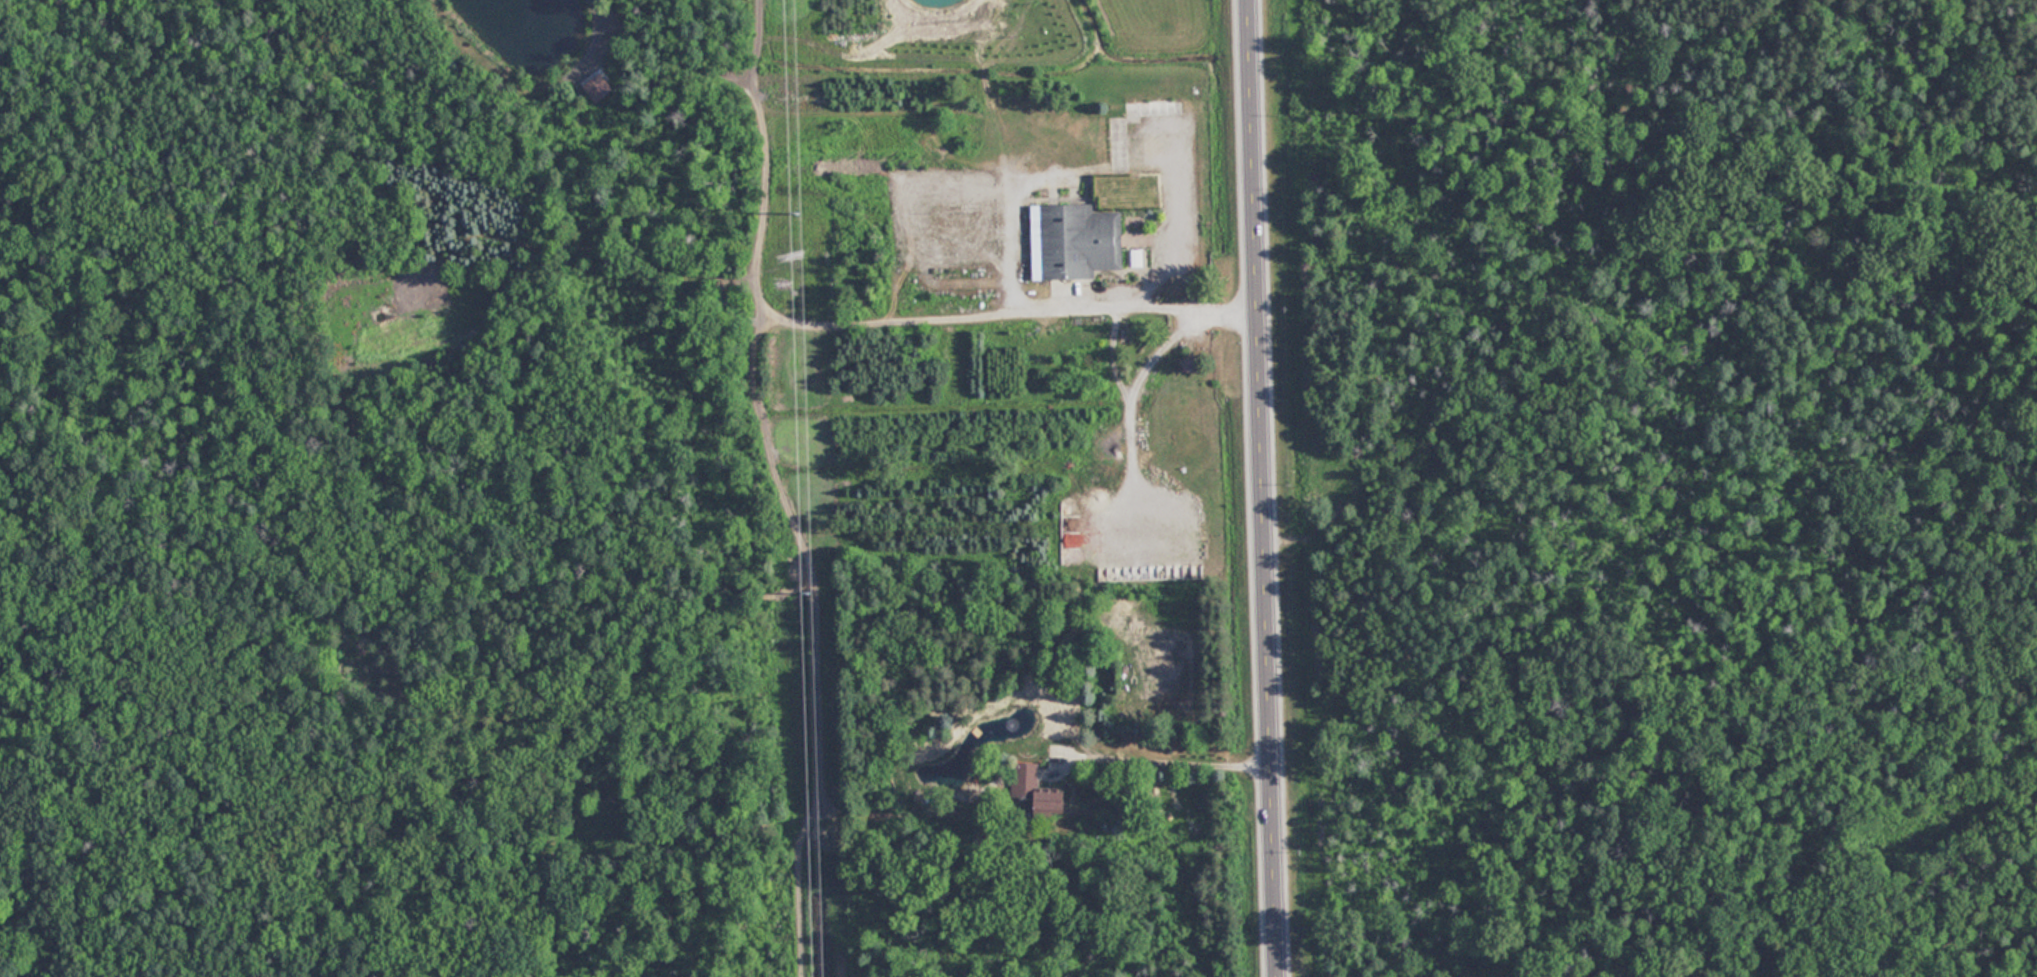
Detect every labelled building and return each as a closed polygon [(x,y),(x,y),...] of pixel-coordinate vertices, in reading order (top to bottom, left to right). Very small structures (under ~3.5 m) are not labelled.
[(1097,277),(1097,269),(1125,268),(1124,211),(1095,211),(1095,202),(1031,203),(1033,279),(1097,277)] [(1069,791),(1038,791),(1038,762),(1013,761),(1013,796),(1036,797),(1035,817),(1068,818),(1069,791)]
